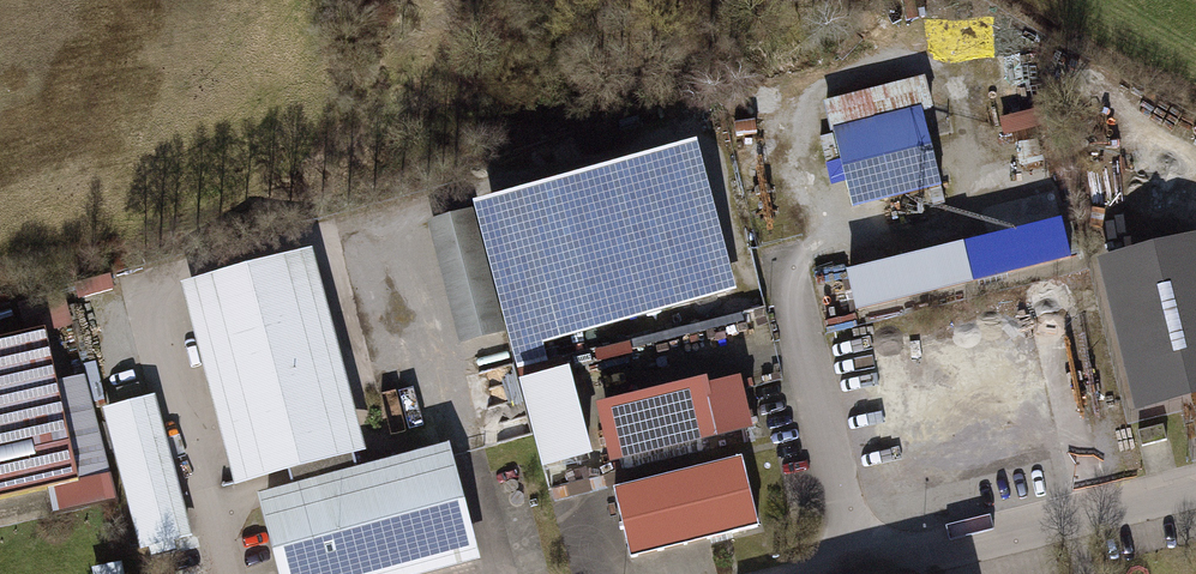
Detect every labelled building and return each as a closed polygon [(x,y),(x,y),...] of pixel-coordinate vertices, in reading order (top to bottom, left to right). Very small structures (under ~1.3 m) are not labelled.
[(934,85),(828,112),(853,210),(856,218),(947,195),(945,186),(935,148),(931,133),(946,130),(934,85)] [(703,141),(477,201),(515,358),(544,353),(539,335),(732,283),(703,141)] [(469,208),(423,219),(455,346),(501,335),(469,208)] [(974,289),(1077,264),(1067,223),(964,247),(974,289)] [(1132,410),(1195,394),(1195,231),(1093,257),(1132,410)] [(178,282),(230,482),(285,468),(349,451),(364,448),(312,247),(178,282)] [(69,282),(73,295),(109,286),(106,273),(69,282)] [(43,333),(71,326),(61,288),(15,300),(20,320),(39,316),(42,326),(43,333)] [(983,315),(990,363),(999,362),(993,313),(983,315)] [(75,480),(45,337),(42,326),(0,335),(0,496),(45,487),(75,480)] [(705,375),(593,400),(607,459),(751,427),(740,375),(707,382),(705,375)] [(54,382),(75,480),(107,473),(87,376),(54,382)] [(140,552),(193,538),(156,396),(103,410),(140,552)] [(274,573),(422,573),(477,560),(447,442),(354,466),(288,483),(253,492),(263,530),(274,573)] [(285,468),(288,483),(354,466),(349,451),(285,468)] [(740,456),(612,488),(629,556),(757,525),(740,456)] [(75,480),(45,487),(52,515),(116,499),(107,473),(75,480)]
